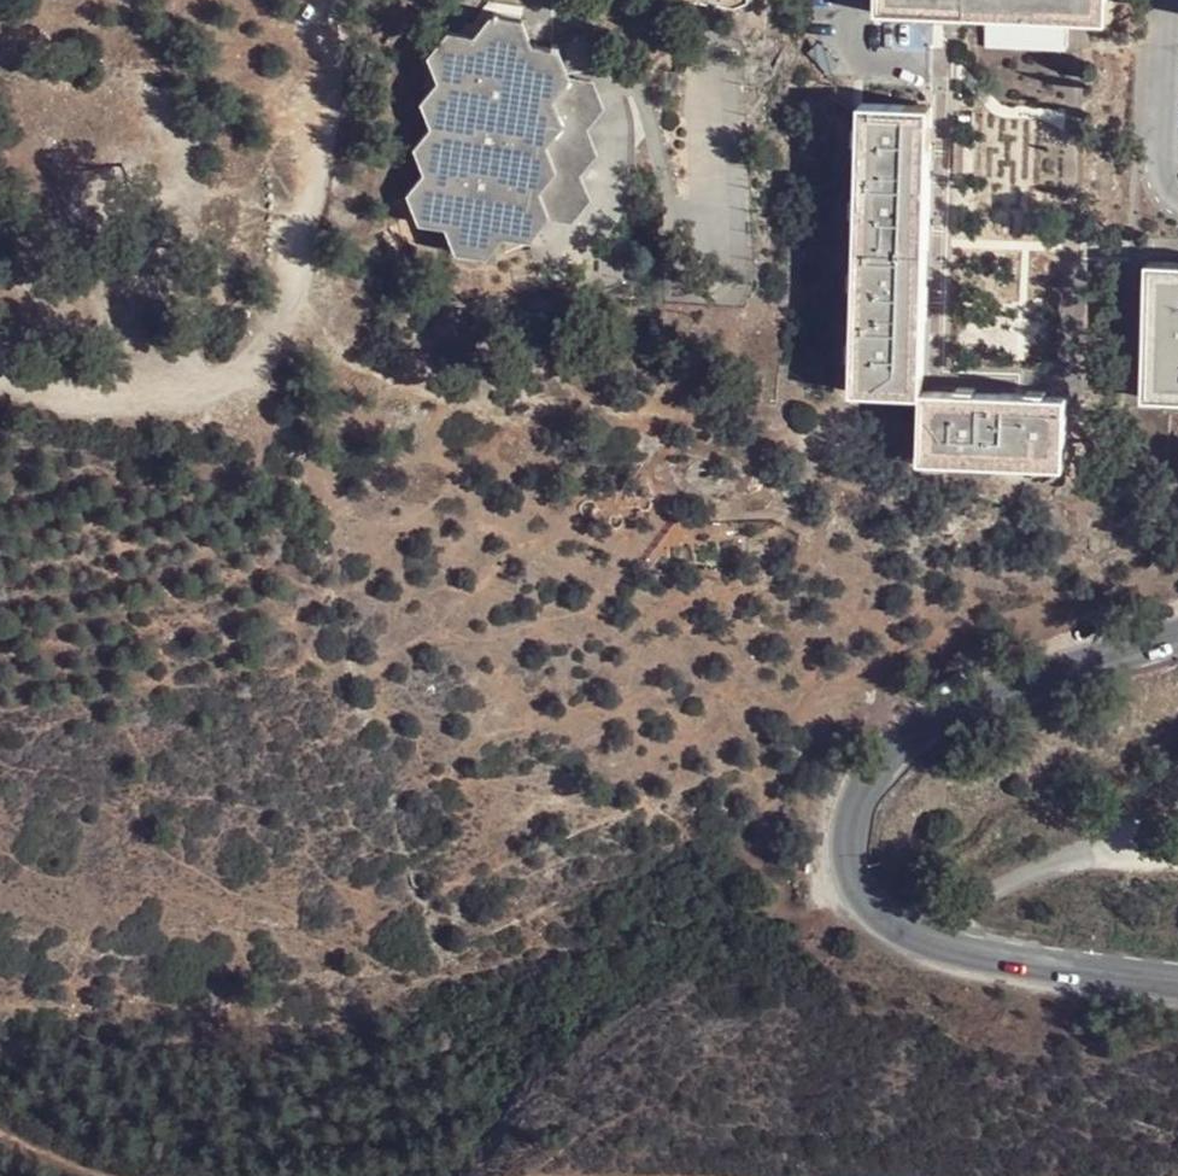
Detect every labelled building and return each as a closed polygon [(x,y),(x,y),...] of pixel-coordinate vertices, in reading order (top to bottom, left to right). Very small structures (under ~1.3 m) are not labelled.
[(547,219),(539,190),(556,170),(546,144),(565,122),(552,96),(570,76),(553,46),(531,43),(521,17),(491,11),(472,34),(444,28),(421,56),(431,81),(417,99),(426,125),(407,146),(415,171),(398,191),(410,219),(439,227),(447,250),(484,256),(496,233),(527,241),(547,219)] [(590,78),(570,76),(552,96),(565,122),(546,144),(556,170),(539,190),(547,219),(568,222),(585,198),(573,174),(594,152),(583,129),(603,104),(590,78)] [(865,392),(938,389),(945,101),(874,99),(865,392)] [(1165,261),(1166,396),(1177,396),(1177,261),(1165,261)] [(1090,390),(938,389),(936,456),(1090,458),(1090,390)]
